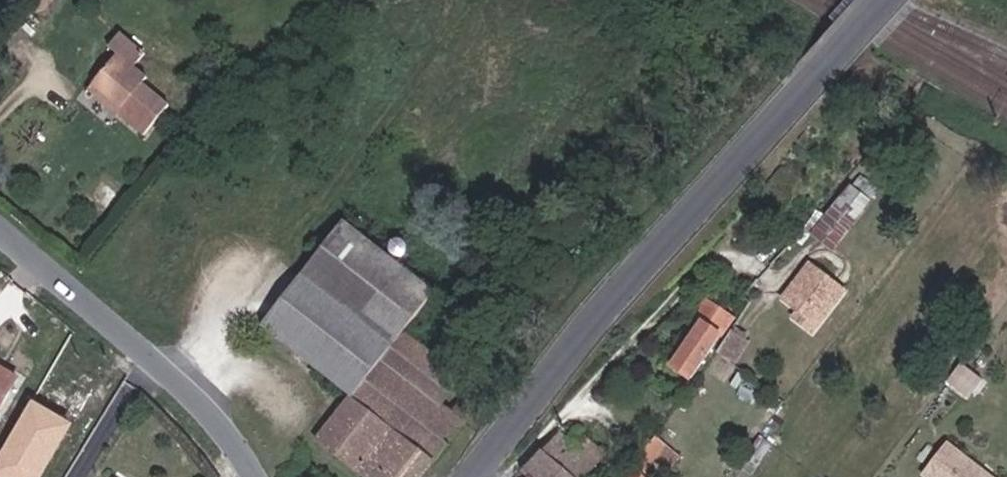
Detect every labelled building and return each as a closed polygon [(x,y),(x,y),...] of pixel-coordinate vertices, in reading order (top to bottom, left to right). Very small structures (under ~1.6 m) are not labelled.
[(162,98),(138,78),(120,64),(127,56),(139,41),(114,22),(102,37),(113,47),(90,75),(114,95),(107,104),(136,129),(162,98)] [(138,78),(144,71),(127,56),(120,64),(138,78)] [(107,104),(114,95),(90,75),(82,84),(107,104)] [(819,233),(836,247),(864,214),(847,199),(819,233)] [(798,236),(805,241),(826,218),(818,212),(798,236)] [(380,322),(403,339),(440,298),(350,224),(265,328),(329,379),(375,328),(380,322)] [(802,317),(822,331),(852,290),(815,264),(790,299),(806,310),(802,317)] [(682,370),(700,382),(743,324),(719,307),(702,331),(709,335),(682,370)] [(397,345),(403,339),(380,322),(375,328),(397,345)] [(441,404),(460,379),(428,355),(443,338),(430,327),(411,346),(403,339),(397,345),(375,328),(329,379),(354,400),(321,443),(364,476),(419,476),(467,417),(457,410),(452,415),(441,404)] [(9,422),(27,389),(7,379),(0,391),(0,417),(9,422)] [(87,420),(46,398),(4,476),(57,476),(87,420)] [(603,469),(576,446),(569,439),(553,457),(560,462),(578,476),(596,476),(603,469)] [(924,474),(927,476),(993,476),(947,443),(924,474)] [(560,462),(548,476),(578,476),(560,462)]
